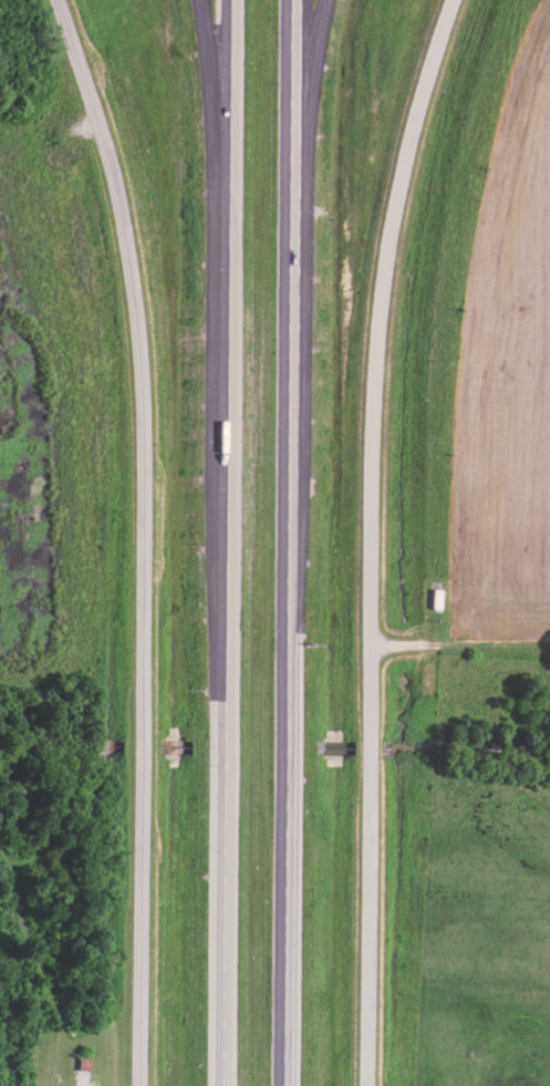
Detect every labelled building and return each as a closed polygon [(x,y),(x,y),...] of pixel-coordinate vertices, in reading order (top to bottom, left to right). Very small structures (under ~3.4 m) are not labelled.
[(78,1068),(90,1067),(90,1049),(77,1049),(78,1068)]
